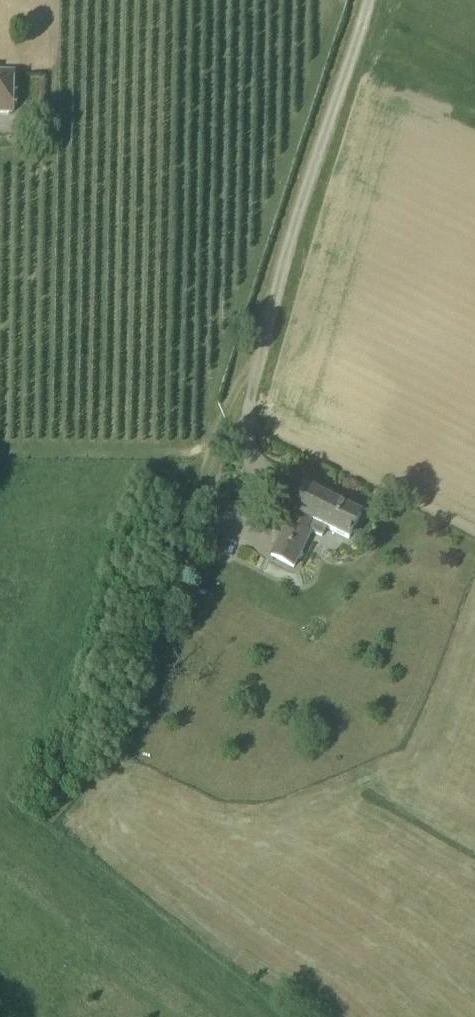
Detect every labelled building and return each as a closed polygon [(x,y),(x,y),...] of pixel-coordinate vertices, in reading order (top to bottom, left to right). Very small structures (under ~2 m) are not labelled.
[(15,113),(16,74),(0,74),(0,113),(15,113)] [(324,537),(328,530),(351,541),(363,515),(308,488),(274,558),(297,569),(315,532),(324,537)]
